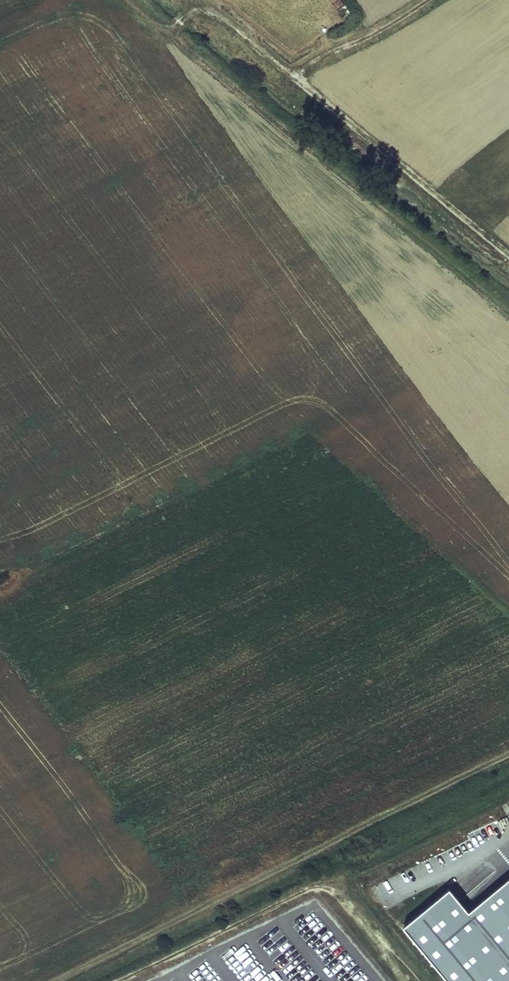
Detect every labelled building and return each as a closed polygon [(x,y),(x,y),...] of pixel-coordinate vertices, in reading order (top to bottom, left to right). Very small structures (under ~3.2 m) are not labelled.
[(467,911),(449,889),(403,925),(448,980),(508,980),(508,878),(467,911)]
